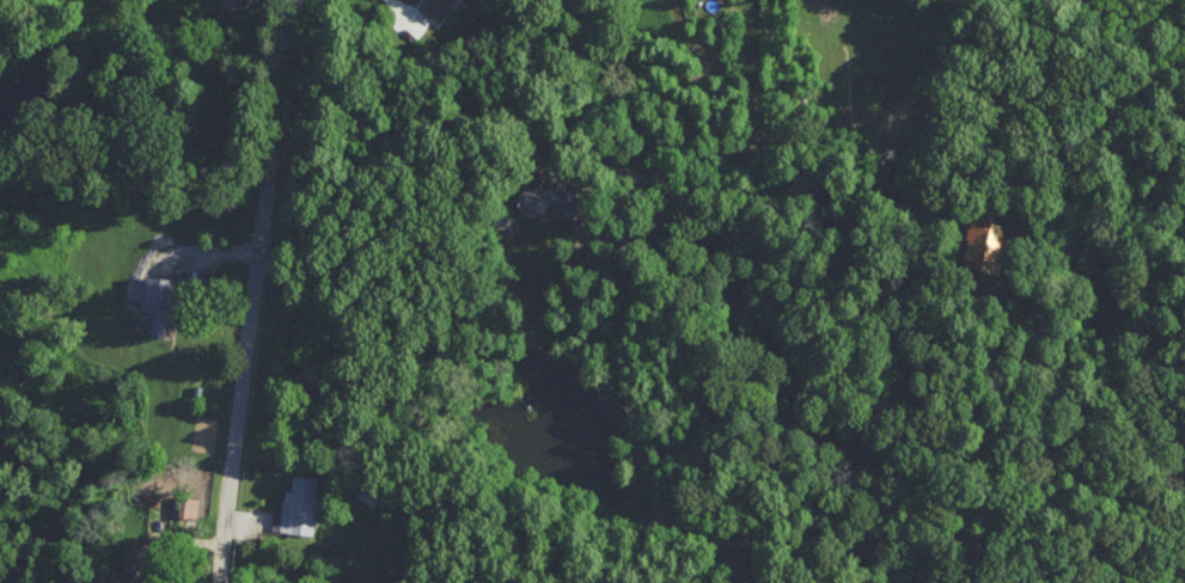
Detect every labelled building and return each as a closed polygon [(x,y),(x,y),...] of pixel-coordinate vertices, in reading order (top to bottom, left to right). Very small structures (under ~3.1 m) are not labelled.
[(221,9),(242,9),(242,0),(221,0),(221,9)] [(454,0),(428,0),(421,7),(435,20),(454,0)] [(523,183),(521,212),(548,213),(548,209),(581,211),(583,187),(523,183)] [(963,258),(1003,266),(1011,225),(972,217),(963,258)] [(136,274),(134,299),(142,300),(141,308),(151,309),(149,332),(169,334),(175,277),(136,274)] [(314,533),(317,476),(292,474),(291,490),(283,489),(282,511),(274,511),(273,531),(314,533)] [(173,496),(172,517),(197,517),(198,497),(173,496)] [(144,577),(148,542),(126,540),(122,575),(144,577)]
